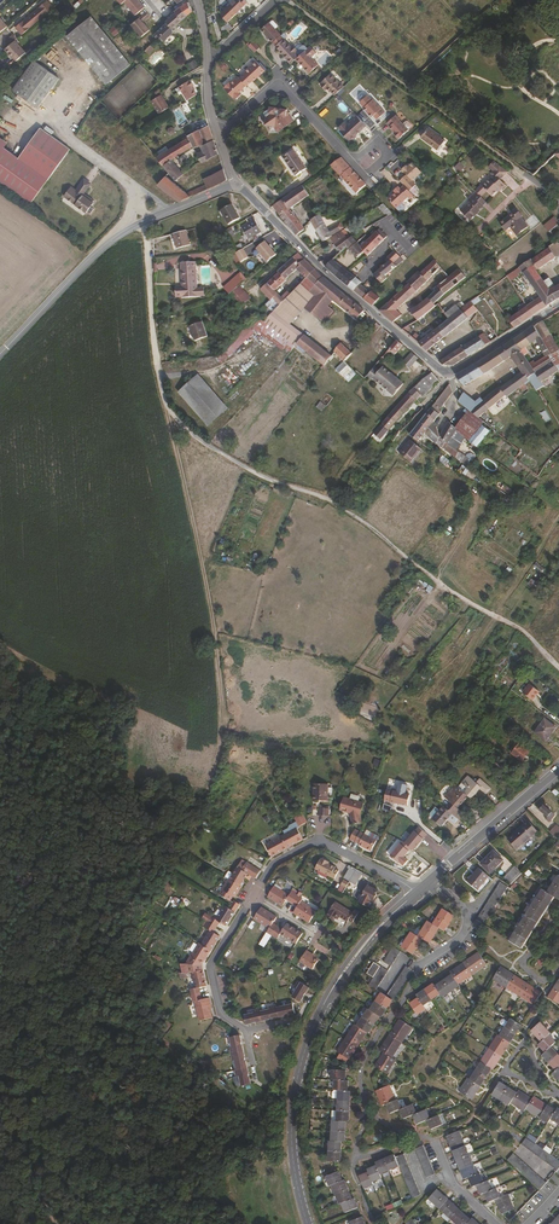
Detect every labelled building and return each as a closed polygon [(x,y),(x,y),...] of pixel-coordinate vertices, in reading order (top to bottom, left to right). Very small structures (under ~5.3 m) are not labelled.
[(24,35),(56,8),(49,0),(18,27),(24,35)] [(137,0),(127,0),(124,2),(135,16),(144,8),(137,0)] [(245,5),(240,0),(235,0),(234,1),(229,7),(237,14),(245,5)] [(192,11),(188,1),(180,7),(187,15),(192,11)] [(172,29),(187,15),(180,7),(174,11),(175,12),(164,21),(165,22),(153,34),(157,38),(163,42),(173,32),(173,30),(172,29)] [(149,31),(142,22),(149,16),(146,13),(131,25),(141,38),(149,31)] [(0,18),(0,34),(8,27),(0,18)] [(128,66),(88,18),(64,39),(104,86),(128,66)] [(269,21),(268,21),(260,28),(271,42),(272,42),(280,34),(274,28),(269,21)] [(305,50),(307,49),(304,46),(302,46),(298,42),(296,42),(290,47),(282,39),(286,35),(283,32),(280,34),(272,42),(275,45),(274,46),(290,63),(295,59),(305,50)] [(17,41),(19,39),(16,35),(9,41),(13,45),(17,41)] [(27,52),(17,41),(13,45),(6,51),(10,55),(11,54),(17,61),(27,52)] [(259,48),(252,41),(247,46),(253,52),(259,48)] [(146,55),(152,50),(148,46),(143,52),(146,55)] [(315,56),(315,53),(309,46),(307,49),(305,50),(309,54),(308,55),(312,59),(315,56)] [(312,59),(308,55),(309,54),(305,50),(295,59),(298,63),(299,62),(303,66),(308,73),(317,65),(312,59)] [(37,108),(58,78),(34,60),(12,90),(37,108)] [(263,70),(255,61),(243,71),(244,72),(237,77),(244,85),(250,80),(251,81),(263,70)] [(343,86),(339,82),(338,82),(330,73),(320,82),(321,83),(319,84),(324,90),(326,88),(329,92),(330,91),(333,95),(343,86)] [(237,92),(244,85),(237,77),(236,76),(229,83),(227,81),(222,86),(223,87),(222,88),(230,97),(231,96),(233,99),(239,94),(237,92)] [(197,94),(192,86),(194,84),(191,79),(178,86),(187,100),(197,94)] [(151,101),(161,95),(160,93),(150,99),(151,101)] [(169,108),(161,95),(151,101),(159,114),(169,108)] [(384,113),(372,99),(371,100),(367,95),(359,102),(363,107),(362,108),(370,118),(372,116),(376,120),(384,113)] [(189,123),(179,105),(170,111),(179,129),(189,123)] [(293,119),(285,111),(286,108),(268,105),(268,107),(263,111),(266,115),(265,123),(273,130),(275,128),(279,131),(293,119)] [(354,135),(365,126),(356,116),(345,125),(343,123),(337,128),(339,130),(338,132),(347,141),(348,140),(350,142),(355,137),(354,135)] [(398,139),(407,131),(407,130),(402,125),(399,121),(399,120),(395,116),(386,124),(394,133),(392,135),(397,140),(398,139)] [(273,130),(265,123),(269,132),(276,134),(276,133),(273,130)] [(218,153),(208,125),(199,130),(199,129),(187,136),(192,147),(193,148),(200,147),(203,151),(196,154),(201,163),(218,153)] [(444,141),(427,128),(419,138),(437,151),(444,141)] [(48,181),(70,150),(40,129),(18,159),(48,181)] [(171,160),(192,147),(187,136),(182,138),(183,141),(155,157),(175,181),(182,174),(171,160)] [(18,159),(0,147),(0,182),(31,205),(48,181),(18,159)] [(306,169),(292,151),(282,159),(295,177),(306,169)] [(365,185),(339,158),(329,166),(356,194),(365,185)] [(459,172),(465,167),(461,162),(455,167),(459,172)] [(420,174),(421,174),(412,164),(407,168),(405,166),(401,170),(405,175),(399,182),(403,187),(408,192),(415,186),(411,182),(415,178),(420,174)] [(505,185),(499,180),(507,172),(498,165),(490,173),(493,176),(483,187),(492,196),(496,192),(499,188),(501,190),(505,185)] [(225,181),(226,178),(223,169),(203,179),(205,184),(208,189),(212,188),(225,181)] [(186,193),(165,176),(156,185),(178,201),(208,189),(205,184),(186,193)] [(73,184),(61,200),(84,216),(95,201),(84,194),(92,184),(83,178),(77,187),(73,184)] [(288,209),(309,196),(302,187),(282,200),(288,209)] [(401,203),(407,198),(408,200),(412,196),(408,192),(403,187),(399,190),(397,188),(393,192),(394,193),(387,200),(395,209),(395,208),(401,203)] [(470,221),(487,204),(475,192),(471,196),(474,199),(470,202),(461,212),(470,221)] [(303,227),(288,209),(282,200),(273,206),(296,236),(307,227),(305,225),(303,227)] [(391,213),(384,203),(380,206),(387,215),(391,213)] [(404,209),(404,207),(401,203),(395,208),(398,212),(400,212),(404,209)] [(240,218),(233,204),(221,211),(228,225),(240,218)] [(524,229),(516,219),(518,218),(512,211),(505,216),(506,217),(493,228),(499,235),(503,231),(505,230),(508,234),(511,231),(515,236),(524,229)] [(557,221),(552,214),(542,224),(548,230),(557,221)] [(331,235),(340,231),(337,225),(328,230),(320,216),(312,221),(323,241),(330,238),(332,236),(331,235)] [(262,233),(256,220),(242,227),(249,240),(262,233)] [(558,222),(549,231),(552,235),(558,228),(558,224),(558,222)] [(388,233),(381,226),(377,231),(384,237),(388,233)] [(189,245),(185,230),(173,233),(176,248),(189,245)] [(345,241),(350,237),(343,230),(332,236),(330,238),(342,254),(348,249),(350,247),(345,241)] [(515,236),(511,231),(508,234),(505,230),(503,231),(510,240),(515,236)] [(367,256),(384,237),(377,231),(370,238),(366,234),(357,242),(362,247),(360,250),(363,253),(367,256)] [(357,242),(352,236),(350,237),(345,241),(350,247),(348,249),(358,259),(363,253),(360,250),(362,247),(357,242)] [(276,255),(265,241),(256,249),(268,262),(276,255)] [(548,247),(549,249),(533,260),(532,258),(520,267),(524,273),(532,285),(519,294),(524,303),(527,307),(532,315),(556,299),(558,298),(558,285),(555,287),(549,289),(544,281),(537,269),(558,256),(558,258),(558,243),(556,241),(548,247)] [(234,254),(239,262),(256,253),(251,244),(234,254)] [(385,277),(396,266),(393,264),(399,256),(394,251),(386,260),(387,261),(374,275),(374,276),(373,278),(374,279),(376,277),(378,279),(367,289),(360,283),(362,281),(357,277),(348,286),(364,299),(372,291),(387,279),(385,277)] [(304,263),(302,261),(304,259),(298,253),(277,271),(278,273),(267,283),(275,291),(286,280),(285,279),(293,272),(296,269),(301,273),(297,277),(294,281),(298,286),(315,269),(306,261),(304,263)] [(327,267),(337,258),(335,255),(331,258),(329,257),(322,262),(327,267)] [(396,266),(403,260),(399,256),(393,264),(396,266)] [(348,268),(337,258),(327,267),(326,268),(339,278),(348,268)] [(444,272),(449,268),(443,262),(439,265),(435,260),(421,274),(419,272),(408,282),(410,284),(393,299),(393,300),(389,304),(388,303),(380,310),(393,322),(401,315),(396,310),(432,279),(439,286),(434,290),(435,291),(418,306),(410,311),(417,320),(436,306),(433,303),(445,294),(464,278),(459,270),(449,277),(444,272)] [(197,298),(195,262),(179,263),(181,287),(175,287),(175,298),(182,298),(182,299),(197,298)] [(470,273),(465,265),(459,270),(464,278),(470,273)] [(511,283),(524,273),(520,267),(507,276),(511,283)] [(356,277),(358,274),(354,271),(353,273),(348,268),(339,278),(348,286),(357,277),(356,277)] [(327,307),(333,301),(324,294),(319,300),(309,292),(322,277),(315,269),(298,286),(290,295),(284,301),(269,317),(265,322),(289,341),(285,347),(290,351),(296,344),(303,334),(290,323),(305,308),(318,318),(327,307)] [(229,295),(246,281),(240,274),(223,288),(229,295)] [(245,292),(258,280),(253,275),(246,281),(229,295),(240,307),(251,298),(245,292)] [(364,311),(322,277),(309,292),(319,300),(324,294),(333,301),(357,319),(359,318),(361,319),(365,314),(363,312),(364,311)] [(555,287),(549,277),(544,281),(549,289),(555,287)] [(269,317),(284,301),(281,298),(275,291),(267,283),(261,290),(271,301),(261,310),(269,317)] [(373,305),(379,298),(372,291),(364,299),(373,305)] [(284,301),(290,295),(287,292),(281,298),(284,301)] [(474,306),(485,299),(481,294),(470,302),(474,306)] [(474,306),(470,302),(460,310),(468,319),(476,314),(479,318),(480,318),(483,322),(482,323),(483,325),(487,322),(479,311),(474,306)] [(527,307),(524,303),(518,307),(521,311),(527,307)] [(442,338),(468,319),(460,310),(456,306),(446,313),(442,308),(439,310),(436,306),(417,320),(403,329),(413,341),(415,342),(434,327),(442,337),(442,338)] [(323,322),(333,311),(327,307),(318,318),(323,322)] [(532,315),(527,307),(521,311),(508,320),(514,328),(532,315)] [(289,341),(265,322),(257,315),(249,324),(248,325),(255,330),(259,333),(262,330),(285,347),(289,341)] [(236,337),(248,325),(249,324),(243,318),(230,331),(236,337)] [(207,336),(202,321),(189,326),(195,341),(207,336)] [(542,321),(534,326),(548,350),(551,355),(558,350),(558,349),(542,321)] [(374,333),(380,326),(376,323),(370,329),(374,333)] [(493,331),(488,323),(482,328),(487,335),(493,331)] [(222,363),(255,330),(248,325),(236,337),(215,356),(222,363)] [(548,350),(534,326),(533,325),(523,333),(530,345),(536,342),(542,353),(548,350)] [(442,337),(434,327),(415,342),(419,345),(425,350),(442,338),(442,337)] [(285,347),(262,330),(259,333),(282,351),(285,347)] [(389,348),(396,340),(387,332),(372,350),(362,364),(356,371),(364,379),(366,376),(373,367),(389,348)] [(454,365),(485,345),(477,332),(473,335),(475,338),(438,361),(442,364),(454,365)] [(525,349),(530,345),(523,333),(513,340),(525,358),(528,357),(526,354),(528,353),(525,349)] [(330,356),(303,334),(296,344),(323,366),(330,356)] [(395,354),(402,345),(396,340),(389,348),(391,350),(395,354)] [(525,358),(513,340),(501,347),(508,358),(510,356),(521,372),(528,382),(529,381),(536,391),(543,386),(541,382),(529,365),(525,358)] [(343,362),(350,353),(340,343),(333,352),(343,362)] [(508,358),(501,347),(497,350),(504,361),(508,358)] [(362,364),(372,350),(369,348),(359,361),(362,364)] [(504,361),(497,350),(482,360),(490,370),(504,361)] [(408,368),(417,358),(411,352),(402,362),(408,368)] [(356,371),(362,364),(359,361),(350,353),(343,362),(351,369),(355,373),(356,371)] [(548,356),(546,358),(535,364),(534,362),(529,365),(541,382),(552,374),(556,380),(558,378),(558,381),(558,372),(548,356)] [(490,370),(482,360),(475,364),(483,374),(490,370)] [(351,369),(343,362),(335,369),(343,377),(351,369)] [(483,374),(475,364),(465,370),(473,380),(483,374)] [(391,375),(382,367),(378,371),(373,367),(366,376),(371,380),(372,378),(381,386),(391,375)] [(348,382),(355,373),(351,369),(343,377),(348,382)] [(473,380),(465,370),(456,376),(463,385),(473,380)] [(422,397),(438,380),(431,372),(422,380),(408,393),(415,401),(421,395),(422,397)] [(528,382),(521,372),(518,374),(525,384),(528,382)] [(228,408),(197,373),(177,391),(207,427),(228,408)] [(525,384),(518,374),(500,389),(505,395),(507,397),(520,387),(524,384),(525,384)] [(401,385),(393,378),(394,377),(391,375),(381,386),(393,396),(401,385)] [(402,384),(394,377),(393,378),(401,385),(402,384)] [(437,411),(452,391),(449,384),(426,413),(434,420),(439,414),(438,413),(438,412),(437,411)] [(489,408),(505,395),(500,389),(498,387),(482,401),(489,408)] [(475,401),(463,392),(462,395),(469,401),(476,406),(482,401),(480,398),(475,401)] [(384,434),(415,401),(408,393),(377,427),(384,434)] [(464,407),(469,401),(462,395),(458,402),(464,407)] [(499,413),(511,403),(507,397),(505,395),(489,408),(488,409),(495,415),(499,413)] [(476,406),(469,401),(464,407),(468,410),(470,411),(476,406)] [(477,418),(488,409),(489,408),(482,401),(476,406),(470,411),(477,418)] [(321,411),(325,406),(319,402),(315,408),(321,411)] [(495,415),(488,409),(477,418),(483,423),(497,434),(506,424),(495,415)] [(483,423),(477,418),(470,411),(468,410),(455,428),(457,429),(458,430),(457,432),(468,441),(482,425),(483,423)] [(425,432),(432,423),(434,420),(426,413),(409,435),(418,442),(425,432)] [(449,444),(457,429),(455,428),(448,422),(438,436),(439,437),(449,444)] [(438,436),(436,426),(432,423),(425,432),(435,442),(436,441),(439,437),(438,436)] [(476,447),(489,431),(482,425),(468,441),(476,447)] [(384,434),(377,427),(373,434),(379,440),(384,434)] [(449,444),(439,437),(436,441),(440,445),(455,457),(459,452),(449,444)] [(409,462),(420,448),(409,440),(398,453),(409,462)] [(504,449),(515,458),(520,452),(509,443),(504,449)] [(501,491),(509,495),(512,490),(504,485),(501,491)] [(537,696),(539,693),(530,686),(523,695),(533,703),(538,697),(537,696)] [(508,727),(513,721),(507,717),(505,720),(504,719),(501,722),(508,727)] [(546,742),(555,728),(544,720),(535,734),(546,742)] [(504,734),(508,728),(502,724),(498,729),(504,734)] [(530,753),(523,748),(525,745),(522,742),(512,755),(522,763),(530,753)] [(489,792),(477,782),(476,783),(467,776),(463,782),(466,784),(464,786),(467,789),(464,793),(468,797),(469,798),(476,790),(478,792),(480,789),(486,795),(489,792)] [(491,789),(479,779),(477,782),(489,792),(491,789)] [(327,801),(328,784),(313,784),(313,799),(320,799),(320,801),(327,801)] [(467,789),(464,786),(461,784),(457,788),(464,793),(467,789)] [(457,788),(455,786),(446,796),(460,807),(468,797),(464,793),(457,788)] [(471,800),(478,792),(476,790),(469,798),(471,800)] [(460,807),(446,796),(445,798),(451,803),(449,805),(463,817),(465,815),(458,809),(460,807)] [(360,817),(363,803),(343,798),(340,810),(351,814),(353,825),(361,823),(360,817)] [(463,817),(449,805),(446,809),(452,815),(460,821),(463,817)] [(551,812),(544,805),(540,810),(547,817),(551,812)] [(446,809),(443,807),(439,812),(448,820),(452,815),(446,809)] [(441,828),(448,820),(439,812),(433,820),(441,828)] [(555,816),(551,812),(547,817),(545,819),(548,822),(555,816)] [(523,845),(537,833),(528,821),(513,834),(523,845)] [(556,832),(550,826),(546,830),(553,836),(556,832)] [(303,840),(296,828),(280,837),(286,849),(291,846),(290,845),(295,842),(296,843),(303,840)] [(405,844),(414,852),(428,836),(419,828),(405,844)] [(368,836),(360,832),(355,842),(359,844),(358,845),(371,852),(376,841),(368,836)] [(378,836),(370,832),(368,836),(376,841),(378,836)] [(286,849),(280,837),(265,845),(271,857),(286,849)] [(402,864),(406,855),(397,850),(392,860),(402,864)] [(490,873),(503,860),(493,851),(481,864),(490,873)] [(335,867),(327,863),(327,861),(321,858),(321,860),(320,859),(315,869),(334,879),(339,871),(335,869),(335,867)] [(246,876),(248,874),(255,879),(260,871),(247,862),(245,864),(241,861),(237,867),(235,866),(231,872),(232,875),(229,880),(241,887),(244,882),(243,880),(244,880),(242,879),(245,875),(246,876)] [(349,881),(356,870),(348,865),(345,870),(348,871),(344,878),(349,881)] [(467,879),(477,870),(473,866),(463,875),(464,876),(462,879),(464,881),(466,878),(467,879)] [(510,884),(521,873),(514,866),(503,878),(510,884)] [(355,885),(361,874),(368,878),(369,876),(356,870),(349,881),(355,885)] [(236,895),(241,887),(229,880),(228,879),(219,893),(229,901),(234,894),(236,895)] [(507,887),(499,882),(497,886),(505,891),(507,887)] [(337,889),(343,893),(347,887),(342,883),(337,889)] [(553,884),(547,893),(553,897),(558,900),(558,899),(558,888),(553,884)] [(292,903),(297,895),(297,894),(292,891),(289,895),(274,886),(268,897),(283,906),(287,899),(292,903)] [(372,901),(377,891),(367,886),(359,903),(370,909),(374,902),(372,901)] [(505,891),(497,886),(495,890),(502,895),(505,891)] [(502,895),(495,890),(492,893),(500,898),(502,895)] [(548,905),(553,897),(547,893),(542,890),(537,898),(548,905)] [(498,902),(500,898),(492,893),(490,897),(498,902)] [(309,923),(316,911),(300,901),(302,898),(297,895),(292,903),(297,906),(293,913),(309,923)] [(498,902),(490,897),(488,901),(495,906),(498,902)] [(543,914),(548,905),(537,898),(531,907),(543,914)] [(234,912),(239,904),(234,900),(229,908),(234,912)] [(495,906),(488,901),(485,904),(493,909),(495,906)] [(353,923),(359,913),(355,910),(353,913),(335,902),(327,916),(334,921),(336,918),(338,919),(339,917),(347,922),(348,920),(353,923)] [(493,909),(485,904),(482,908),(490,913),(493,909)] [(225,926),(234,912),(229,908),(225,906),(216,920),(212,917),(208,922),(216,927),(219,922),(225,926)] [(278,926),(273,923),(277,917),(261,907),(254,918),(269,928),(267,931),(272,935),(278,926)] [(537,922),(543,914),(531,907),(526,915),(537,922)] [(490,913),(482,908),(480,912),(488,917),(490,913)] [(444,932),(454,916),(443,909),(433,925),(439,928),(444,932)] [(488,917),(480,912),(478,916),(486,921),(488,917)] [(532,931),(537,922),(526,915),(520,924),(532,931)] [(483,924),(486,921),(478,916),(475,919),(481,923),(483,924)] [(478,928),(481,923),(475,919),(472,924),(478,928)] [(429,943),(439,928),(433,925),(428,921),(418,936),(422,939),(429,943)] [(211,950),(219,936),(213,932),(216,927),(208,922),(205,928),(210,931),(201,944),(211,950)] [(302,933),(286,923),(283,929),(278,926),(272,935),(277,939),(281,933),(296,943),(302,933)] [(526,939),(532,931),(520,924),(515,932),(526,939)] [(412,954),(422,939),(418,936),(411,932),(401,947),(412,954)] [(521,948),(526,939),(515,932),(510,941),(521,948)] [(201,965),(211,950),(201,944),(199,942),(186,963),(188,972),(193,971),(201,969),(202,969),(201,965)] [(401,952),(393,946),(390,951),(398,956),(401,952)] [(310,956),(312,953),(307,950),(300,960),(312,969),(318,960),(313,958),(310,956)] [(398,956),(390,951),(388,955),(395,960),(398,956)] [(471,975),(486,965),(478,953),(463,963),(471,975)] [(395,960),(388,955),(385,958),(393,963),(395,960)] [(393,963),(385,958),(383,962),(391,967),(393,963)] [(458,984),(471,975),(463,963),(450,972),(451,975),(458,984)] [(388,971),(380,966),(378,970),(386,975),(388,971)] [(411,976),(413,972),(406,967),(403,971),(411,976)] [(506,988),(514,975),(500,967),(492,980),(506,988)] [(206,985),(202,969),(201,969),(193,971),(197,987),(191,988),(192,994),(201,993),(200,987),(206,985)] [(386,975),(378,970),(375,974),(383,979),(386,975)] [(411,976),(403,971),(400,974),(409,979),(411,976)] [(383,979),(375,974),(373,977),(381,983),(383,979)] [(406,984),(409,979),(400,974),(398,978),(406,984)] [(458,984),(451,975),(443,981),(451,992),(459,986),(458,984)] [(520,997),(528,984),(514,975),(506,988),(520,997)] [(381,983),(373,977),(371,981),(379,986),(381,983)] [(406,984),(398,978),(396,982),(404,987),(406,984)] [(299,1001),(308,987),(298,981),(294,987),(296,988),(291,996),(299,1001)] [(379,986),(371,981),(368,985),(376,990),(379,986)] [(451,992),(443,981),(434,986),(441,995),(442,998),(451,992)] [(404,987),(396,982),(393,986),(402,991),(404,987)] [(441,995),(434,986),(433,984),(424,990),(432,1001),(441,995)] [(533,1005),(541,993),(528,984),(520,997),(533,1005)] [(402,991),(393,986),(391,990),(399,995),(402,991)] [(558,1001),(558,992),(553,989),(548,997),(558,1003),(558,1001)] [(399,995),(391,990),(389,993),(397,998),(399,995)] [(432,1001),(424,990),(416,996),(417,998),(424,1007),(432,1001)] [(210,1009),(209,1005),(211,1004),(209,997),(202,999),(201,993),(192,994),(193,1001),(196,1000),(200,1020),(212,1017),(210,1009)] [(387,1009),(392,1000),(386,997),(381,993),(375,1002),(387,1009)] [(397,998),(389,993),(386,997),(392,1000),(395,1002),(397,998)] [(424,1007),(417,998),(409,1003),(417,1015),(425,1009),(424,1007)] [(295,1012),(292,1000),(286,1002),(286,1004),(276,1006),(278,1016),(295,1012)] [(381,1018),(387,1009),(375,1002),(370,1010),(380,1017),(381,1018)] [(276,1006),(275,1004),(269,1005),(270,1008),(260,1010),(262,1020),(278,1016),(276,1006)] [(260,1010),(259,1008),(254,1009),(254,1012),(244,1014),(246,1024),(262,1020),(260,1010)] [(369,1034),(380,1017),(370,1010),(368,1009),(357,1026),(367,1033),(369,1034)] [(401,1043),(411,1027),(400,1019),(390,1035),(401,1043)] [(515,1034),(520,1025),(510,1019),(505,1027),(515,1034)] [(548,1035),(550,1033),(539,1023),(531,1031),(541,1042),(548,1035)] [(358,1046),(367,1033),(357,1026),(355,1024),(346,1038),(358,1046)] [(515,1034),(505,1027),(499,1036),(510,1042),(515,1034)] [(243,1050),(239,1034),(229,1037),(231,1046),(229,1047),(230,1053),(243,1050)] [(510,1042),(499,1036),(497,1034),(488,1048),(501,1056),(510,1042)] [(401,1043),(390,1035),(380,1051),(384,1053),(392,1058),(401,1043)] [(552,1046),(555,1042),(548,1035),(541,1042),(538,1045),(544,1052),(552,1046)] [(349,1060),(358,1046),(346,1038),(337,1052),(349,1060)] [(552,1046),(544,1052),(541,1056),(549,1063),(558,1054),(558,1053),(552,1046)] [(492,1070),(501,1056),(488,1048),(479,1061),(480,1062),(491,1069),(492,1070)] [(247,1067),(243,1050),(230,1053),(232,1060),(234,1059),(236,1069),(247,1067)] [(387,1074),(395,1061),(392,1058),(384,1053),(375,1067),(387,1074)] [(549,1063),(556,1071),(558,1068),(558,1054),(549,1063)] [(485,1078),(491,1069),(480,1062),(474,1071),(485,1078)] [(250,1082),(247,1067),(236,1069),(235,1070),(236,1075),(239,1075),(241,1084),(250,1082)] [(345,1080),(345,1070),(332,1069),(332,1080),(335,1080),(345,1080)] [(479,1087),(485,1078),(474,1071),(468,1080),(479,1087)] [(471,1100),(479,1087),(468,1080),(468,1079),(459,1092),(471,1100)] [(347,1091),(348,1080),(345,1080),(335,1080),(334,1090),(338,1090),(347,1091)] [(491,1095),(509,1106),(510,1103),(516,1094),(507,1088),(506,1090),(507,1088),(499,1082),(491,1095)] [(396,1100),(389,1085),(376,1091),(382,1106),(386,1104),(396,1100)] [(350,1101),(350,1091),(347,1091),(338,1090),(338,1098),(338,1101),(350,1101)] [(532,1100),(518,1091),(516,1094),(510,1103),(524,1112),(526,1109),(532,1100)] [(539,1118),(547,1106),(533,1097),(532,1100),(526,1109),(539,1118)] [(401,1109),(397,1100),(396,1100),(386,1104),(390,1113),(400,1109),(401,1109)] [(349,1111),(350,1101),(338,1101),(337,1111),(349,1111)] [(416,1114),(412,1104),(401,1109),(400,1109),(404,1119),(413,1115),(416,1114)] [(549,1121),(555,1111),(547,1106),(539,1118),(547,1123),(549,1121)] [(558,1124),(558,1110),(557,1109),(555,1111),(549,1121),(558,1126),(558,1124)] [(430,1119),(426,1110),(416,1114),(413,1115),(417,1124),(428,1120),(430,1119)] [(349,1121),(349,1111),(337,1111),(336,1121),(345,1121),(349,1121)] [(443,1125),(439,1115),(430,1119),(428,1120),(431,1130),(443,1125)] [(345,1131),(345,1121),(336,1121),(333,1121),(333,1131),(345,1131)] [(344,1142),(345,1131),(333,1131),(332,1141),(341,1142),(344,1142)] [(466,1147),(459,1132),(447,1136),(454,1152),(466,1147)] [(524,1147),(530,1140),(526,1137),(521,1145),(524,1147)] [(528,1150),(533,1142),(530,1140),(524,1147),(528,1150)] [(341,1152),(341,1142),(332,1141),(329,1141),(329,1151),(341,1152)] [(532,1153),(537,1145),(533,1142),(528,1150),(532,1153)] [(535,1155),(541,1147),(537,1145),(532,1153),(535,1155)] [(470,1156),(466,1146),(466,1147),(454,1152),(457,1161),(470,1156)] [(539,1158),(544,1150),(541,1147),(535,1155),(539,1158)] [(542,1160),(548,1153),(544,1150),(539,1158),(542,1160)] [(340,1162),(341,1152),(329,1151),(328,1161),(340,1162)] [(546,1163),(551,1155),(548,1153),(542,1160),(546,1163)] [(509,1164),(515,1157),(512,1154),(506,1161),(509,1164)] [(397,1161),(395,1157),(394,1155),(385,1159),(390,1172),(399,1167),(399,1165),(397,1161)] [(550,1165),(555,1158),(551,1155),(546,1163),(550,1165)] [(474,1165),(470,1156),(457,1161),(461,1170),(474,1165)] [(513,1167),(519,1160),(515,1157),(509,1164),(513,1167)] [(553,1168),(558,1160),(555,1158),(550,1165),(553,1168)] [(390,1172),(385,1159),(375,1163),(376,1166),(380,1176),(390,1172)] [(516,1170),(522,1163),(519,1160),(513,1167),(516,1170)] [(520,1173),(526,1165),(522,1163),(516,1170),(520,1173)] [(477,1174),(474,1165),(461,1170),(465,1179),(469,1177),(477,1174)] [(524,1176),(530,1169),(526,1165),(520,1173),(524,1176)] [(380,1176),(376,1166),(367,1170),(368,1172),(372,1182),(381,1178),(380,1176)] [(527,1178),(532,1171),(530,1169),(524,1176),(527,1178)] [(342,1181),(338,1171),(325,1176),(329,1186),(332,1185),(342,1181)] [(531,1180),(536,1174),(532,1171),(527,1178),(529,1181),(531,1180)] [(372,1182),(368,1172),(359,1176),(364,1189),(373,1185),(372,1182)] [(477,1184),(485,1181),(481,1172),(477,1174),(469,1177),(473,1186),(477,1184)] [(534,1185),(540,1177),(536,1174),(531,1180),(530,1182),(534,1185)] [(536,1187),(543,1179),(540,1177),(534,1185),(536,1187)] [(493,1189),(489,1179),(485,1181),(477,1184),(481,1194),(485,1192),(493,1189)] [(540,1190),(546,1182),(543,1179),(536,1187),(540,1190)] [(336,1195),(348,1190),(344,1180),(342,1181),(332,1185),(336,1195)] [(411,1194),(419,1191),(417,1186),(409,1190),(411,1194)] [(502,1197),(498,1187),(493,1189),(485,1192),(489,1202),(496,1199),(502,1197)] [(440,1208),(449,1199),(437,1188),(429,1198),(440,1208)] [(352,1199),(348,1190),(336,1195),(340,1204),(342,1203),(352,1199)] [(413,1199),(421,1195),(419,1191),(411,1194),(413,1199)] [(502,1214),(504,1213),(514,1209),(508,1194),(502,1197),(496,1199),(502,1214)] [(358,1207),(354,1198),(352,1199),(342,1203),(346,1212),(358,1207)] [(460,1209),(449,1199),(440,1208),(451,1218),(460,1209)] [(460,1209),(451,1218),(457,1223),(467,1223),(470,1220),(460,1209)]
